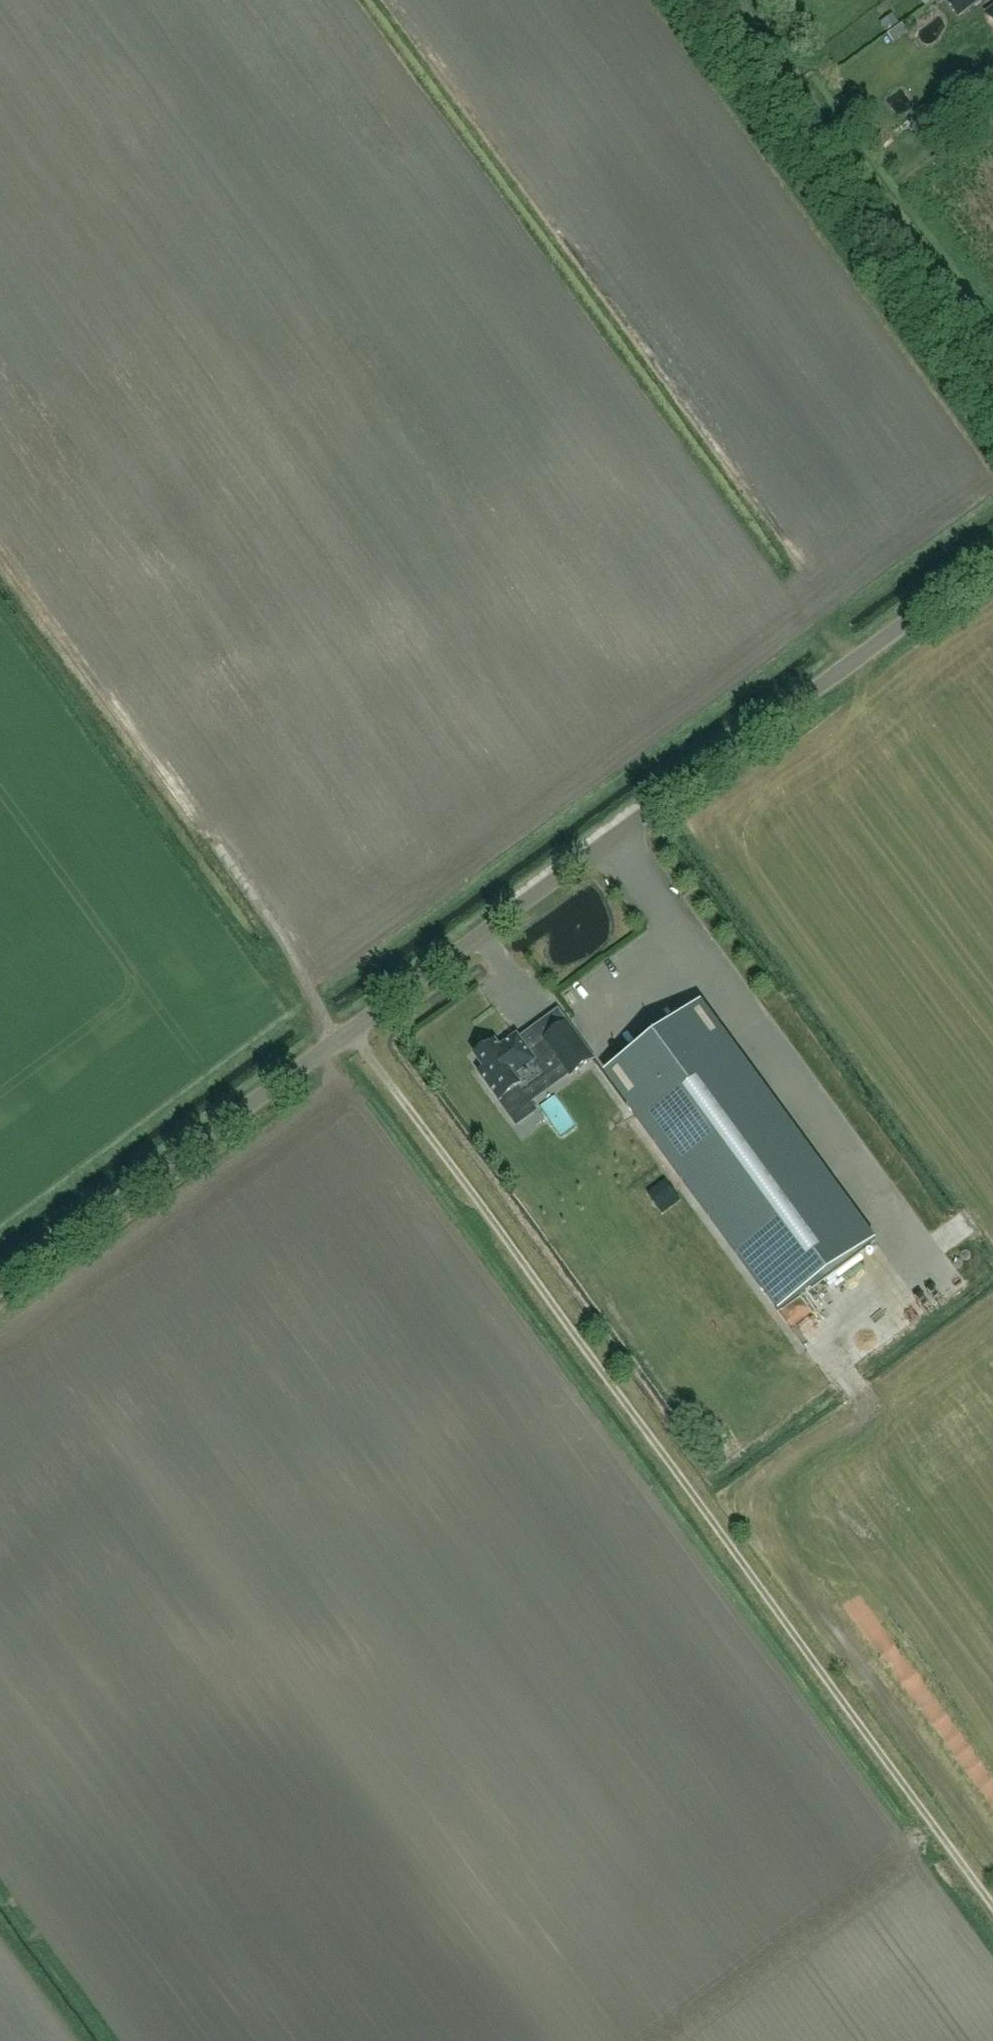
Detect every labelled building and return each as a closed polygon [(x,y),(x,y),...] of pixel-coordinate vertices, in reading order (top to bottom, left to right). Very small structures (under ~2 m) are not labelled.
[(981,0),(961,0),(968,9),(981,0)] [(778,1312),(875,1241),(724,1035),(708,1047),(686,1016),(621,1064),(643,1094),(627,1106),(778,1312)] [(570,1076),(593,1059),(567,1024),(544,1040),(546,1042),(529,1054),(516,1038),(499,1050),(495,1044),(476,1058),(485,1070),(480,1074),(500,1101),(518,1088),(523,1096),(563,1066),(570,1076)] [(853,1273),(828,1279),(835,1305),(859,1299),(853,1273)] [(797,1306),(795,1323),(816,1324),(818,1307),(797,1306)]
